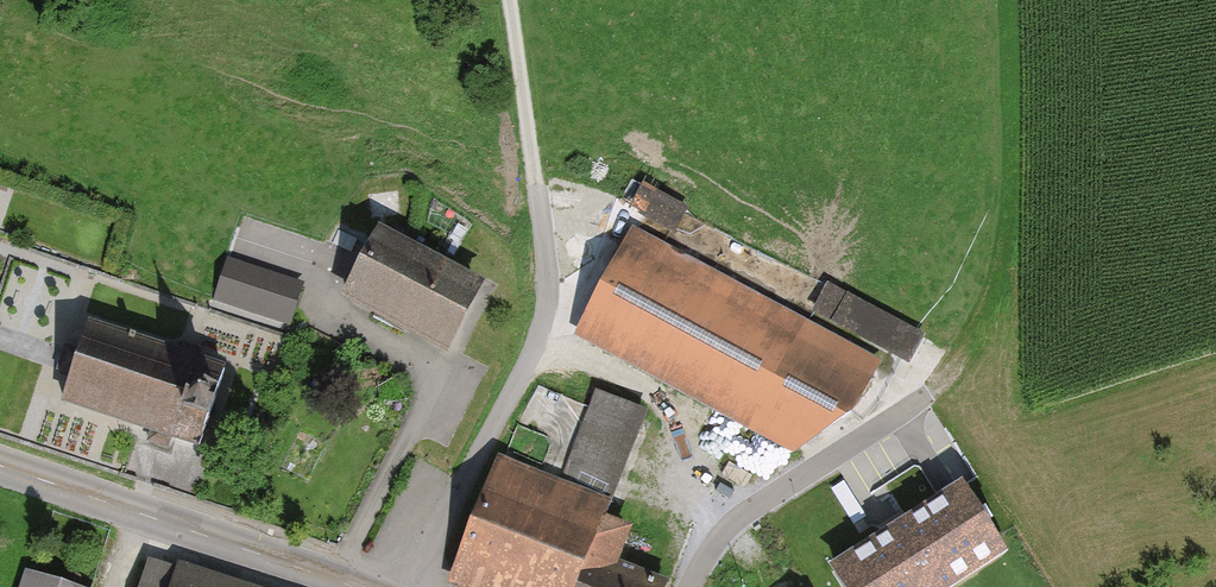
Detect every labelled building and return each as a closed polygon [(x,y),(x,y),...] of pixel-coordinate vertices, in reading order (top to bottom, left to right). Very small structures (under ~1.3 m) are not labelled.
[(681,223),(690,195),(639,177),(629,206),(681,223)] [(876,364),(636,233),(582,333),(794,448),(850,412),(876,364)] [(476,288),(378,236),(347,294),(445,346),(476,288)] [(300,287),(227,263),(216,297),(289,321),(300,287)] [(914,354),(928,324),(827,278),(813,309),(914,354)] [(134,339),(131,337),(130,340),(89,327),(65,401),(199,445),(224,371),(133,341),(134,339)] [(502,465),(459,571),(498,586),(657,586),(611,569),(626,532),(598,521),(641,416),(596,398),(559,488),(502,465)] [(836,567),(849,586),(941,586),(971,568),(964,557),(992,540),(960,489),(836,567)] [(150,562),(142,586),(257,586),(181,562),(178,571),(150,562)] [(26,574),(22,586),(65,586),(26,574)]
